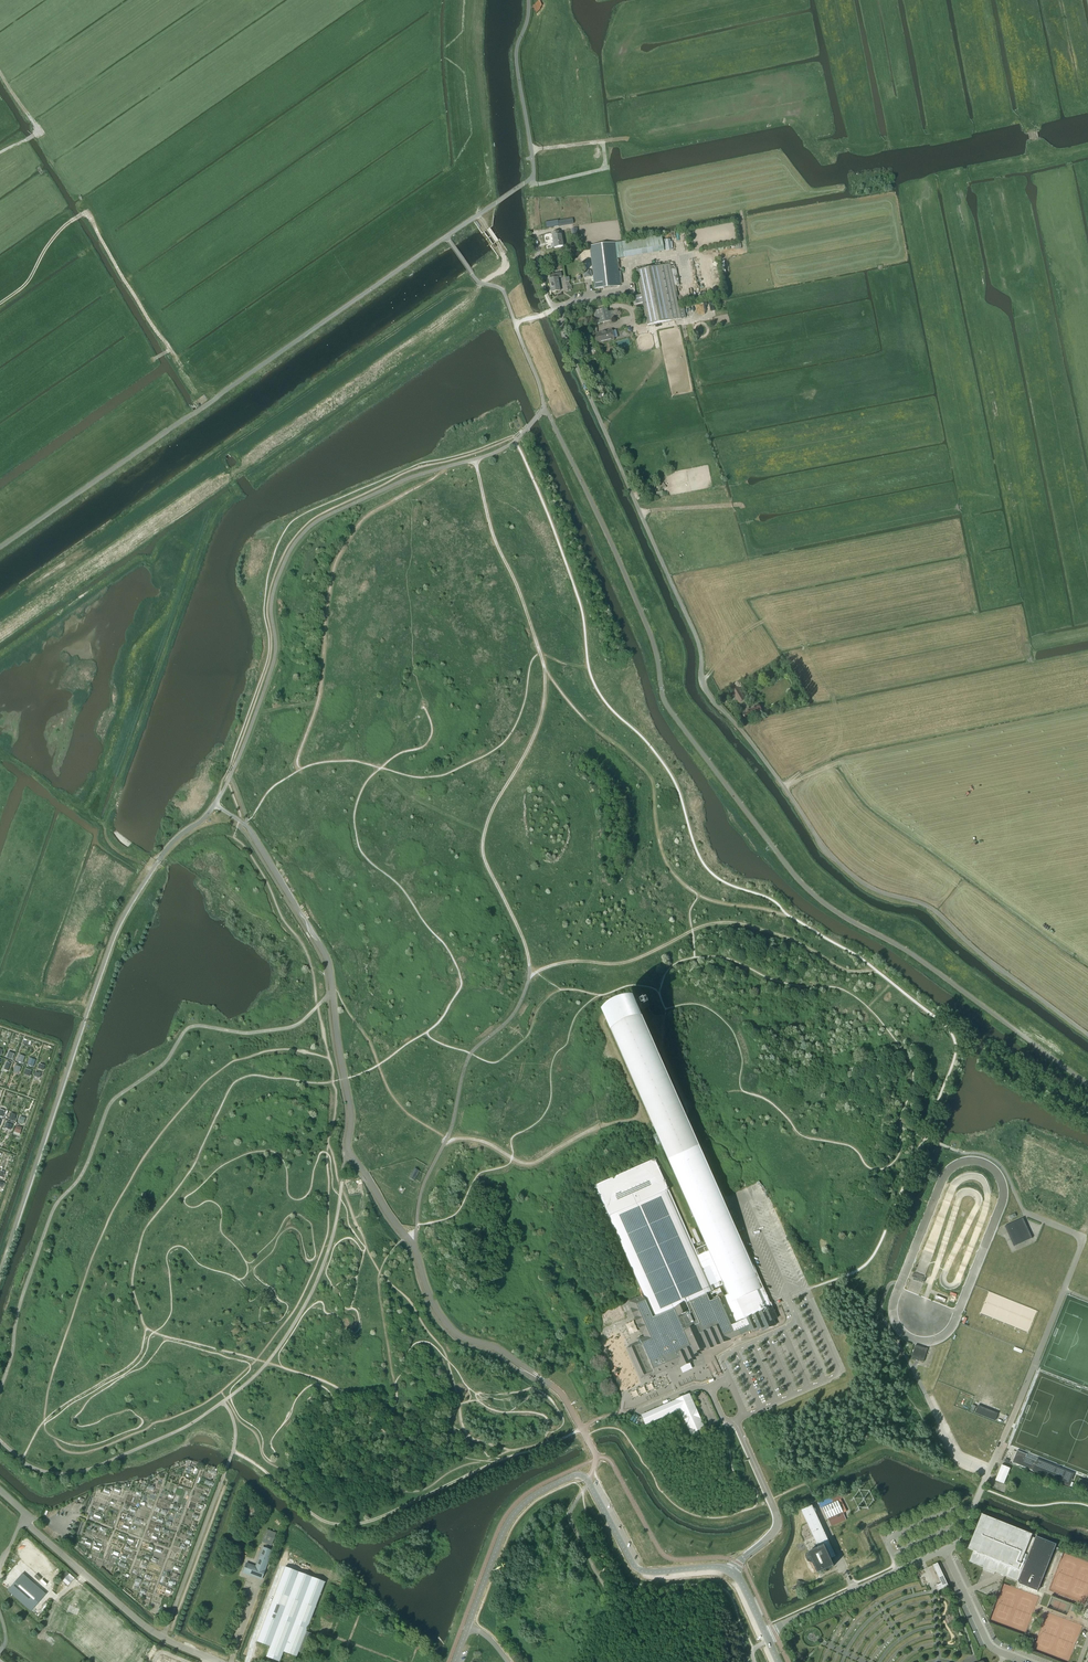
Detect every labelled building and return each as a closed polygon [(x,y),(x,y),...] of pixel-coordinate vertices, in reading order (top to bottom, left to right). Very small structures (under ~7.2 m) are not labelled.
[(553,248),(563,246),(560,232),(551,233),(552,236),(551,236),(553,248)] [(616,259),(663,250),(661,236),(615,243),(590,246),(594,290),(620,287),(616,259)] [(647,325),(681,318),(669,263),(636,270),(647,325)] [(560,291),(557,278),(561,277),(561,273),(549,275),(549,279),(548,279),(551,293),(560,291)] [(617,319),(615,310),(607,312),(606,308),(593,311),(597,324),(610,321),(617,319)] [(593,321),(591,313),(575,317),(577,325),(593,321)] [(592,345),(614,340),(614,338),(618,337),(616,330),(612,331),(611,329),(589,335),(589,332),(583,333),(584,336),(578,338),(581,348),(586,347),(587,350),(593,349),(592,345)] [(744,698),(737,687),(731,690),(738,701),(744,698)] [(747,719),(760,711),(756,706),(750,710),(748,708),(745,710),(746,712),(743,714),(744,715),(743,715),(745,718),(746,718),(747,719)] [(655,1159),(595,1185),(641,1289),(643,1295),(637,1298),(638,1299),(631,1302),(647,1338),(640,1341),(641,1343),(630,1348),(643,1376),(654,1371),(654,1373),(668,1367),(669,1369),(679,1364),(680,1368),(690,1363),(687,1355),(697,1351),(706,1347),(707,1349),(727,1341),(741,1334),(747,1332),(757,1327),(758,1329),(764,1326),(766,1329),(775,1325),(773,1320),(777,1318),(773,1309),(773,1308),(772,1308),(770,1302),(743,1242),(742,1243),(740,1238),(641,1013),(651,1008),(648,1000),(637,1004),(638,1006),(607,1020),(709,1251),(711,1256),(728,1295),(724,1297),(720,1288),(714,1291),(710,1283),(706,1275),(705,1272),(698,1256),(655,1159)] [(414,1181),(419,1171),(415,1169),(410,1178),(414,1181)] [(1023,1218),(1005,1226),(1014,1247),(1032,1238),(1023,1218)] [(927,1349),(915,1345),(911,1358),(923,1362),(927,1349)] [(676,1400),(642,1415),(642,1416),(644,1420),(646,1424),(680,1409),(685,1421),(688,1427),(691,1433),(703,1428),(704,1428),(700,1418),(699,1419),(696,1412),(695,1410),(696,1409),(689,1394),(676,1400)] [(998,1413),(978,1405),(975,1413),(995,1421),(998,1413)] [(1027,1464),(1030,1456),(1008,1447),(1005,1455),(1008,1457),(1006,1462),(1012,1464),(1014,1459),(1027,1464)] [(1032,1471),(1032,1472),(1069,1486),(1071,1482),(1074,1474),(1037,1459),(1036,1461),(1032,1471)] [(1004,1484),(1010,1468),(1001,1465),(995,1481),(1004,1484)] [(838,1500),(823,1507),(828,1519),(843,1512),(838,1500)] [(833,1557),(835,1556),(812,1506),(801,1510),(817,1543),(814,1550),(809,1553),(818,1573),(834,1566),(831,1559),(831,1558),(833,1557)] [(1037,1591),(1056,1544),(1036,1536),(1035,1538),(1031,1537),(1032,1535),(982,1515),(968,1549),(973,1551),(969,1562),(983,1567),(982,1569),(994,1574),(995,1572),(1010,1578),(1010,1577),(1012,1578),(1011,1579),(1018,1581),(1017,1583),(1037,1591)] [(243,1573),(261,1579),(272,1551),(262,1548),(255,1567),(246,1563),(243,1573)] [(948,1586),(938,1563),(933,1565),(941,1583),(936,1586),(938,1590),(948,1586)] [(306,1632),(325,1582),(285,1567),(256,1642),(270,1647),(267,1653),(272,1655),(272,1656),(272,1657),(273,1657),(273,1658),(274,1658),(275,1657),(276,1657),(281,1658),(283,1652),(296,1657),(298,1652),(303,1654),(311,1633),(306,1632)] [(31,1611),(46,1594),(22,1574),(8,1591),(31,1611)]
